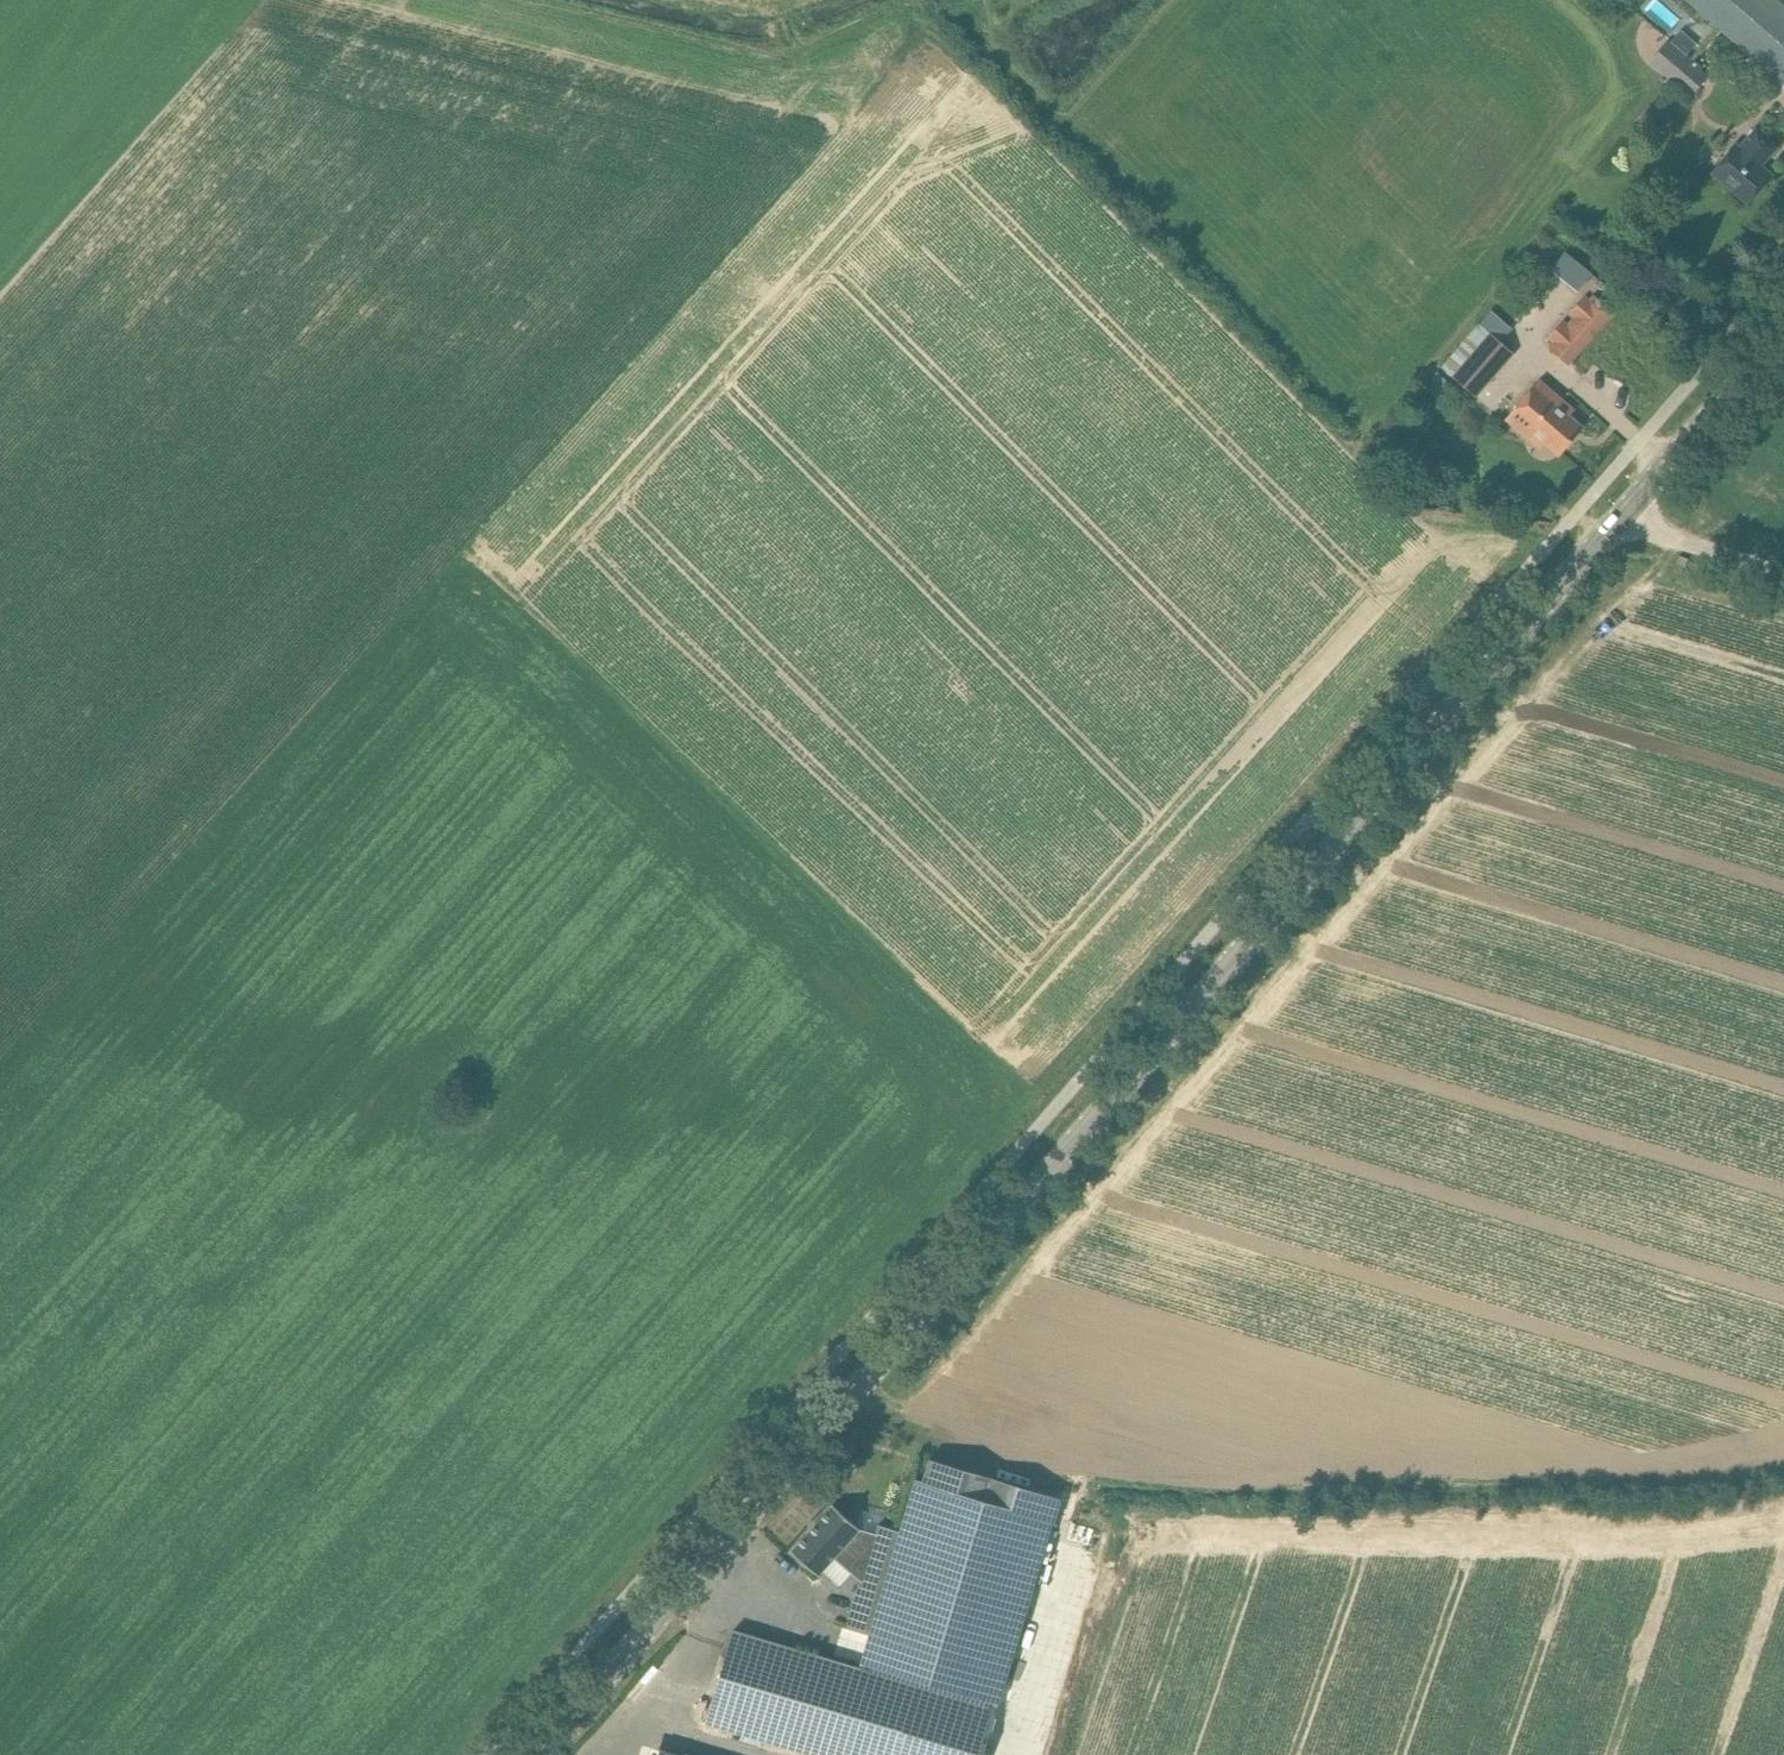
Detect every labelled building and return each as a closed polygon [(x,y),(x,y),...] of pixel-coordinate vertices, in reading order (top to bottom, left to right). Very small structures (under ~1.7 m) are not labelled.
[(1776,0),(1688,0),(1783,84),(1783,7),(1776,0)] [(1709,77),(1668,41),(1650,61),(1692,97),(1709,77)] [(1762,165),(1778,147),(1756,129),(1741,147),(1737,144),(1712,172),(1748,204),(1773,175),(1762,165)] [(1564,249),(1550,267),(1578,289),(1592,271),(1564,249)] [(1568,363),(1621,303),(1603,287),(1550,347),(1568,363)] [(1513,352),(1491,334),(1479,323),(1442,367),(1476,396),(1513,352)] [(1539,382),(1508,418),(1526,434),(1531,429),(1560,454),(1582,428),(1568,416),(1573,410),(1539,382)] [(793,1552),(819,1575),(835,1557),(853,1573),(855,1570),(862,1576),(848,1624),(872,1631),(861,1667),(735,1630),(707,1721),(820,1754),(984,1754),(1061,1498),(931,1459),(924,1481),(917,1479),(901,1531),(880,1524),(877,1534),(860,1529),(834,1505),(793,1552)] [(660,1670),(654,1665),(632,1690),(638,1696),(660,1670)]
